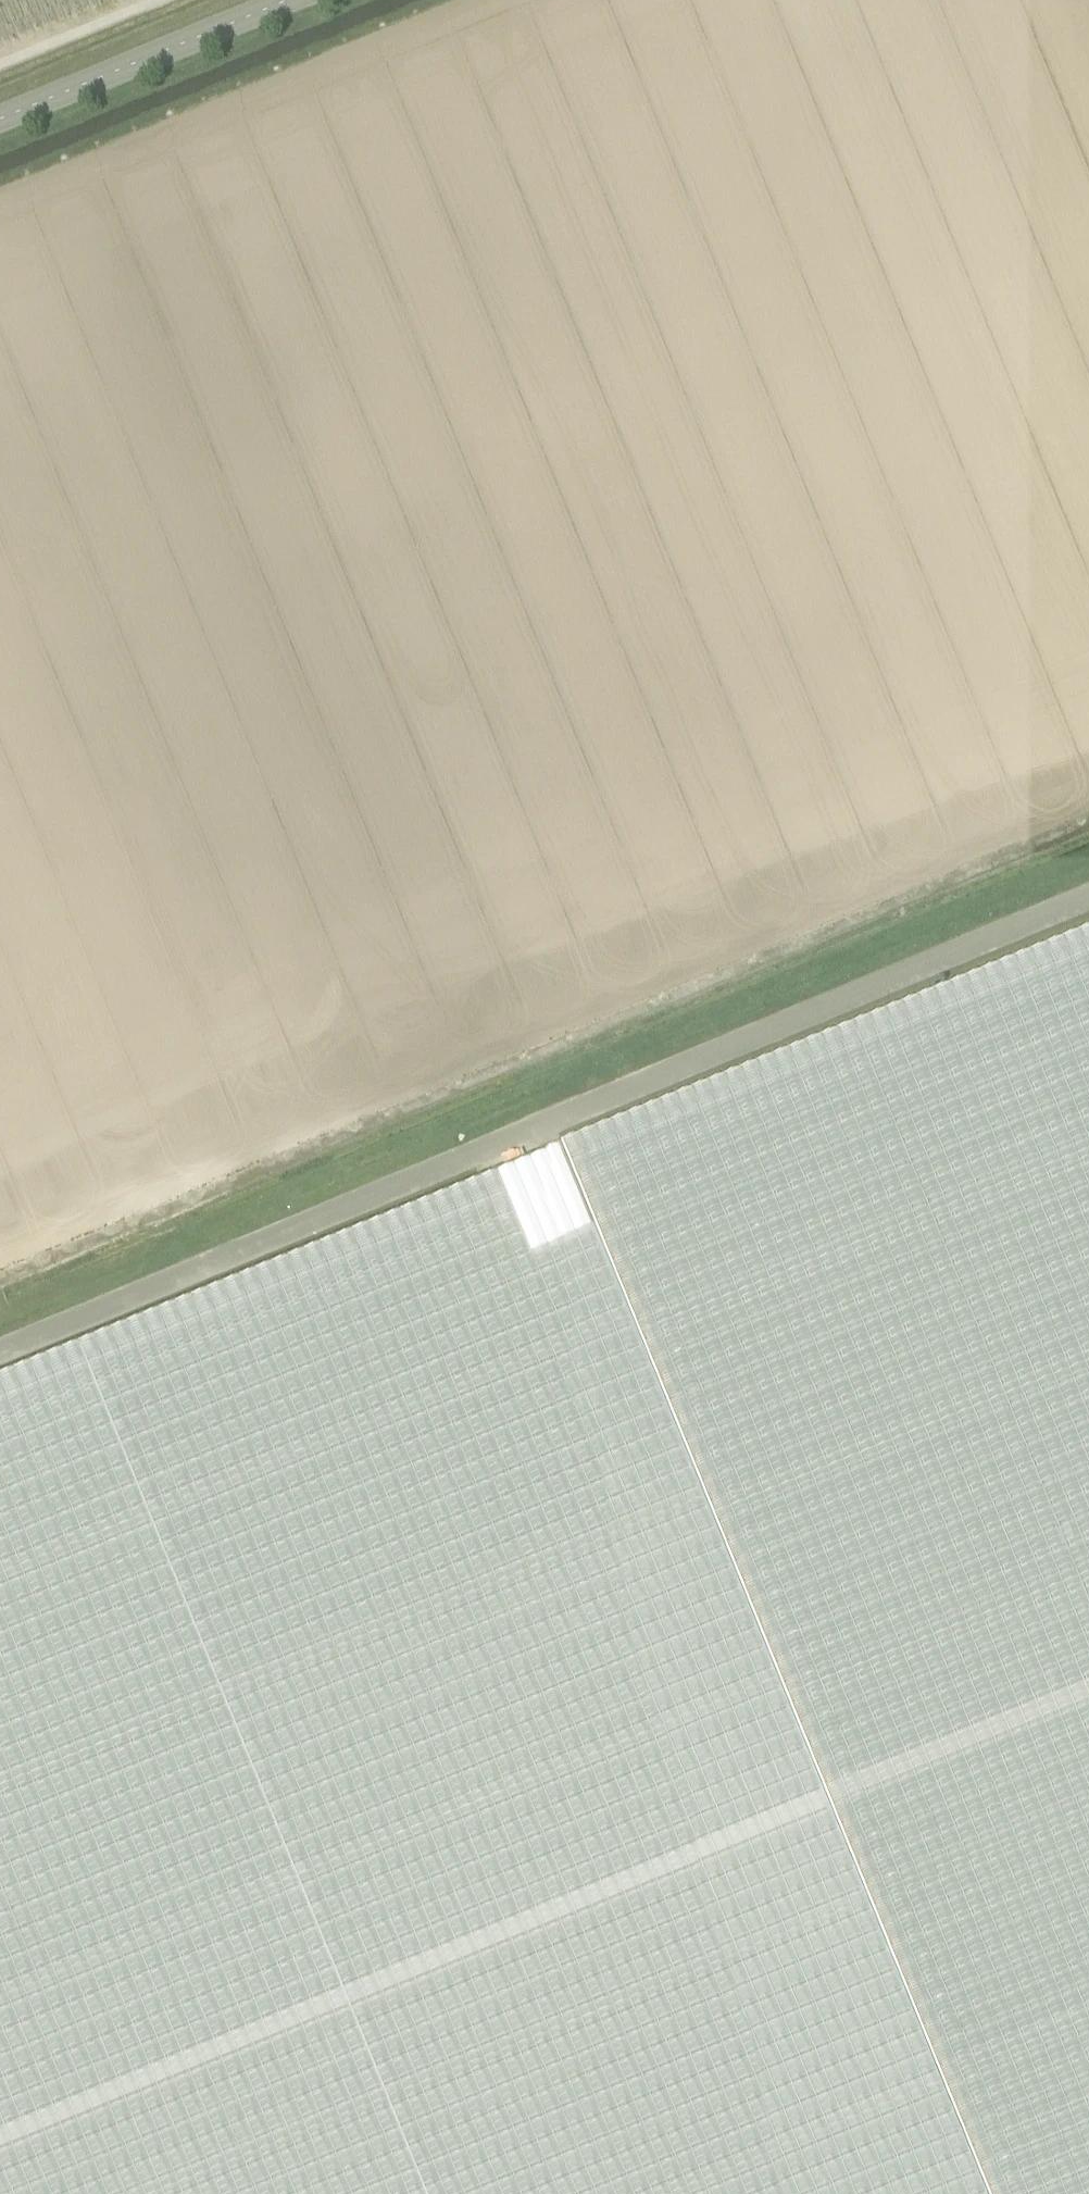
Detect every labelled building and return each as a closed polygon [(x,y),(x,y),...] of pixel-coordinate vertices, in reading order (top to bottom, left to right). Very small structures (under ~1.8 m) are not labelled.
[(564,1150),(0,1382),(0,2193),(1088,2193),(1088,937),(564,1150)]
